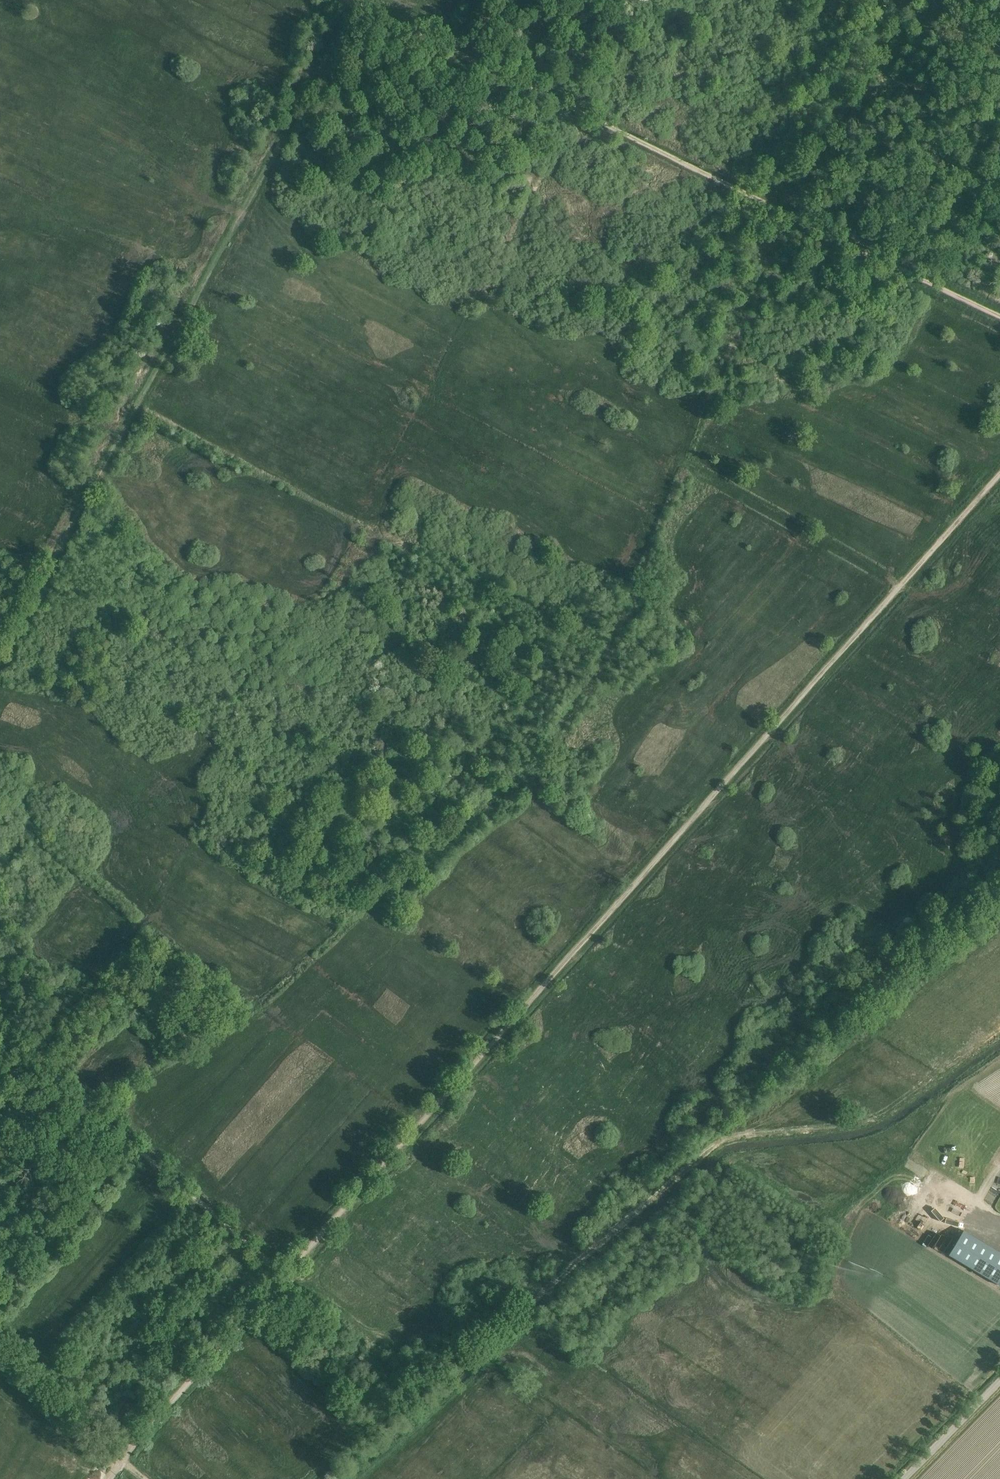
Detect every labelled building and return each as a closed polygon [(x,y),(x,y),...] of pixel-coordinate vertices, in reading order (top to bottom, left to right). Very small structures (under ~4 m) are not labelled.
[(999,1286),(999,1253),(964,1232),(949,1256),(999,1286)]
